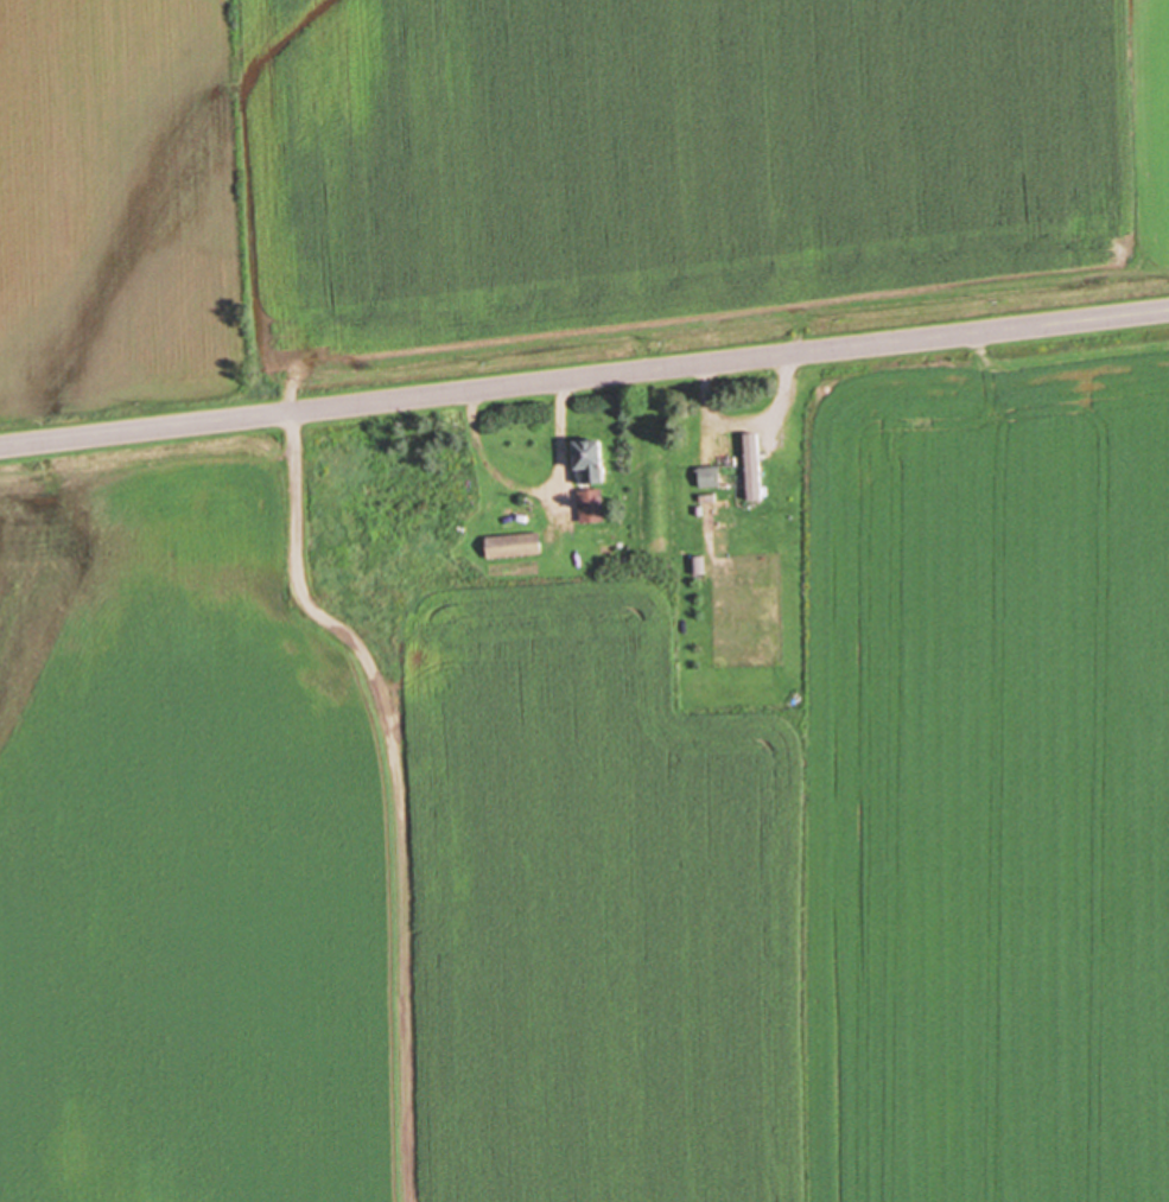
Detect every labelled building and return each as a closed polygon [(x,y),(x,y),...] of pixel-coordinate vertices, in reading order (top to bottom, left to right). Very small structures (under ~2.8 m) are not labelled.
[(735,487),(734,438),(723,438),(725,488),(735,487)] [(580,525),(606,525),(605,444),(578,445),(580,525)] [(722,490),(720,469),(700,470),(702,491),(722,490)] [(489,560),(543,557),(542,536),(487,539),(489,560)]
